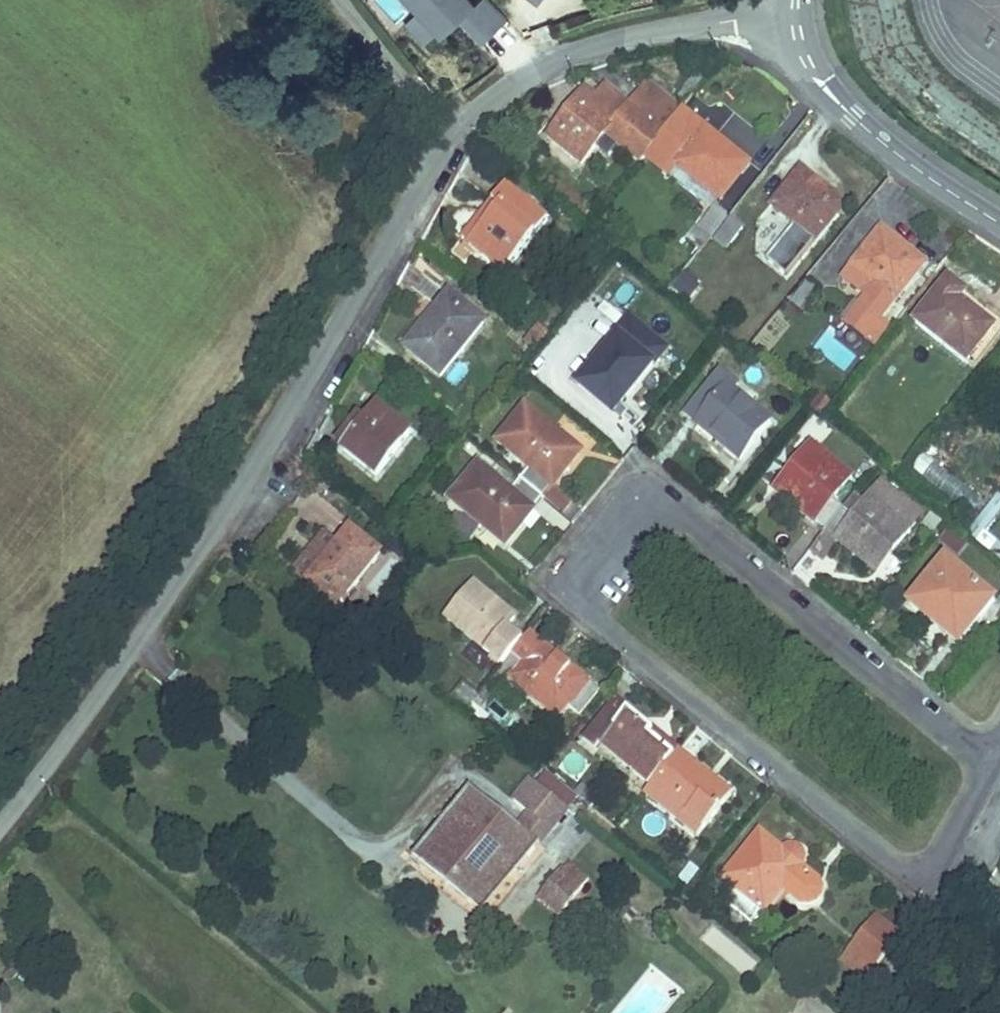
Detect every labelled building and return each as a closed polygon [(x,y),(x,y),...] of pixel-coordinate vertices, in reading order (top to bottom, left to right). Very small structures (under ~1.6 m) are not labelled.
[(512,0),(454,0),(445,8),(468,37),(495,15),(512,0)] [(524,0),(512,0),(495,15),(499,20),(524,0)] [(646,157),(681,110),(646,82),(629,104),(606,86),(595,98),(586,90),(548,137),(582,164),(597,147),(607,134),(620,145),(642,163),(646,157)] [(695,120),(707,105),(694,95),(682,110),(695,120)] [(738,159),(723,148),(725,144),(695,120),(682,110),(646,157),(671,177),(679,167),(715,195),(720,199),(742,172),(733,165),(738,159)] [(609,158),(620,145),(607,134),(597,147),(609,158)] [(742,172),(749,163),(725,144),(723,148),(738,159),(733,165),(742,172)] [(715,195),(679,167),(671,177),(707,205),(715,195)] [(838,214),(829,206),(833,200),(819,188),(821,186),(802,170),(773,206),(816,241),(838,214)] [(466,264),(476,251),(504,275),(548,220),(506,186),(493,203),(499,208),(469,246),(462,240),(452,253),(466,264)] [(838,214),(845,204),(821,186),(819,188),(833,200),(829,206),(838,214)] [(469,246),(499,208),(493,203),(462,240),(469,246)] [(712,237),(728,217),(716,207),(713,210),(699,228),(712,237)] [(727,250),(744,229),(731,219),(714,240),(727,250)] [(700,251),(712,237),(699,228),(688,241),(700,251)] [(881,320),(918,273),(909,265),(914,259),(899,248),(901,245),(882,230),(844,278),(868,297),(862,305),(881,320)] [(918,273),(926,264),(901,245),(899,248),(914,259),(909,265),(918,273)] [(976,279),(952,260),(941,274),(949,281),(965,293),(976,279)] [(682,269),(671,287),(691,299),(702,282),(682,269)] [(804,312),(821,291),(809,281),(792,302),(804,312)] [(995,329),(960,302),(966,294),(965,293),(949,281),(916,323),(968,364),(995,329)] [(441,377),(484,323),(450,295),(406,348),(441,377)] [(892,329),(881,320),(862,305),(847,324),(877,347),(892,329)] [(621,404),(667,348),(632,320),(607,350),(579,384),(608,408),(615,400),(621,404)] [(541,343),(549,333),(540,326),(532,336),(541,343)] [(534,351),(541,343),(532,336),(525,344),(534,351)] [(579,384),(607,350),(601,346),(574,380),(579,384)] [(741,460),(771,423),(734,392),(738,387),(721,373),(687,416),(741,460)] [(392,403),(403,389),(398,385),(387,399),(392,403)] [(822,416),(831,405),(821,397),(812,408),(822,416)] [(388,408),(392,403),(387,399),(383,404),(388,408)] [(614,413),(621,404),(615,400),(608,408),(614,413)] [(580,455),(558,437),(560,435),(526,407),(497,442),(530,468),(521,480),(544,499),(554,487),(580,455)] [(372,426),(383,412),(378,408),(367,422),(372,426)] [(377,477),(411,433),(383,412),(372,426),(367,422),(366,424),(345,450),(344,451),(377,477)] [(345,450),(366,424),(358,418),(338,444),(345,450)] [(832,500),(851,476),(812,445),(790,471),(794,475),(780,493),(814,521),(826,530),(844,510),(832,500)] [(508,544),(534,512),(544,499),(521,480),(520,482),(511,492),(492,476),(478,465),(450,500),(484,528),(486,525),(508,544)] [(511,492),(520,482),(500,466),(492,476),(511,492)] [(780,493),(794,475),(790,471),(776,489),(780,493)] [(892,554),(922,517),(883,485),(856,519),(844,510),(826,530),(839,541),(873,569),(888,550),(892,554)] [(572,502),(554,487),(544,499),(562,514),(572,502)] [(999,514),(999,495),(998,494),(967,534),(977,542),(999,514)] [(339,606),(383,551),(351,525),(337,541),(324,530),(293,569),(339,606)] [(823,560),(839,541),(826,530),(810,551),(823,560)] [(878,572),(892,554),(888,550),(873,569),(878,572)] [(963,641),(996,601),(947,561),(910,605),(927,618),(930,614),(963,641)] [(503,634),(507,628),(515,618),(475,585),(447,620),(503,666),(523,641),(512,632),(507,638),(503,634)] [(963,641),(930,614),(927,618),(959,645),(963,641)] [(507,638),(512,632),(507,628),(503,634),(507,638)] [(588,680),(561,659),(558,664),(539,648),(542,643),(530,633),(523,641),(503,666),(514,675),(511,679),(558,717),(568,705),(588,680)] [(561,659),(542,643),(539,648),(558,664),(561,659)] [(581,716),(601,690),(588,680),(568,705),(581,716)] [(479,695),(464,683),(453,696),(468,709),(479,695)] [(616,726),(629,710),(616,700),(603,716),(616,726)] [(675,756),(651,736),(654,732),(629,710),(616,726),(603,716),(583,740),(596,751),(601,744),(651,785),(675,756)] [(679,752),(654,732),(651,736),(675,756),(679,752)] [(698,836),(732,795),(679,752),(675,756),(651,785),(645,793),(698,836)] [(578,798),(548,773),(538,784),(555,799),(569,810),(578,798)] [(537,820),(555,799),(538,784),(533,780),(515,802),(531,815),(537,820)] [(597,798),(583,786),(575,795),(589,807),(597,798)] [(536,849),(518,834),(522,829),(521,828),(473,787),(415,857),(470,903),(504,863),(516,873),(536,849)] [(536,849),(569,810),(555,799),(537,820),(531,815),(521,828),(522,829),(518,834),(536,849)] [(818,881),(801,867),(803,864),(804,861),(804,858),(802,853),(798,849),(793,848),(786,850),(783,852),(761,834),(724,879),(737,889),(726,902),(754,925),(765,912),(762,909),(780,886),(784,889),(801,902),(807,905),(813,904),(819,899),(821,894),(821,888),(819,883),(818,881)] [(482,913),(516,873),(504,863),(470,903),(482,913)] [(567,908),(589,880),(570,864),(564,871),(561,870),(545,891),(567,908)] [(765,912),(784,889),(780,886),(762,909),(765,912)] [(567,908),(545,891),(539,898),(561,915),(567,908)] [(875,969),(902,936),(877,916),(860,937),(866,942),(856,954),(875,969)] [(700,942),(745,976),(760,957),(715,923),(700,942)] [(875,969),(856,954),(866,942),(860,937),(841,960),(866,980),(875,969)] [(13,982),(19,975),(12,970),(6,976),(13,982)]
